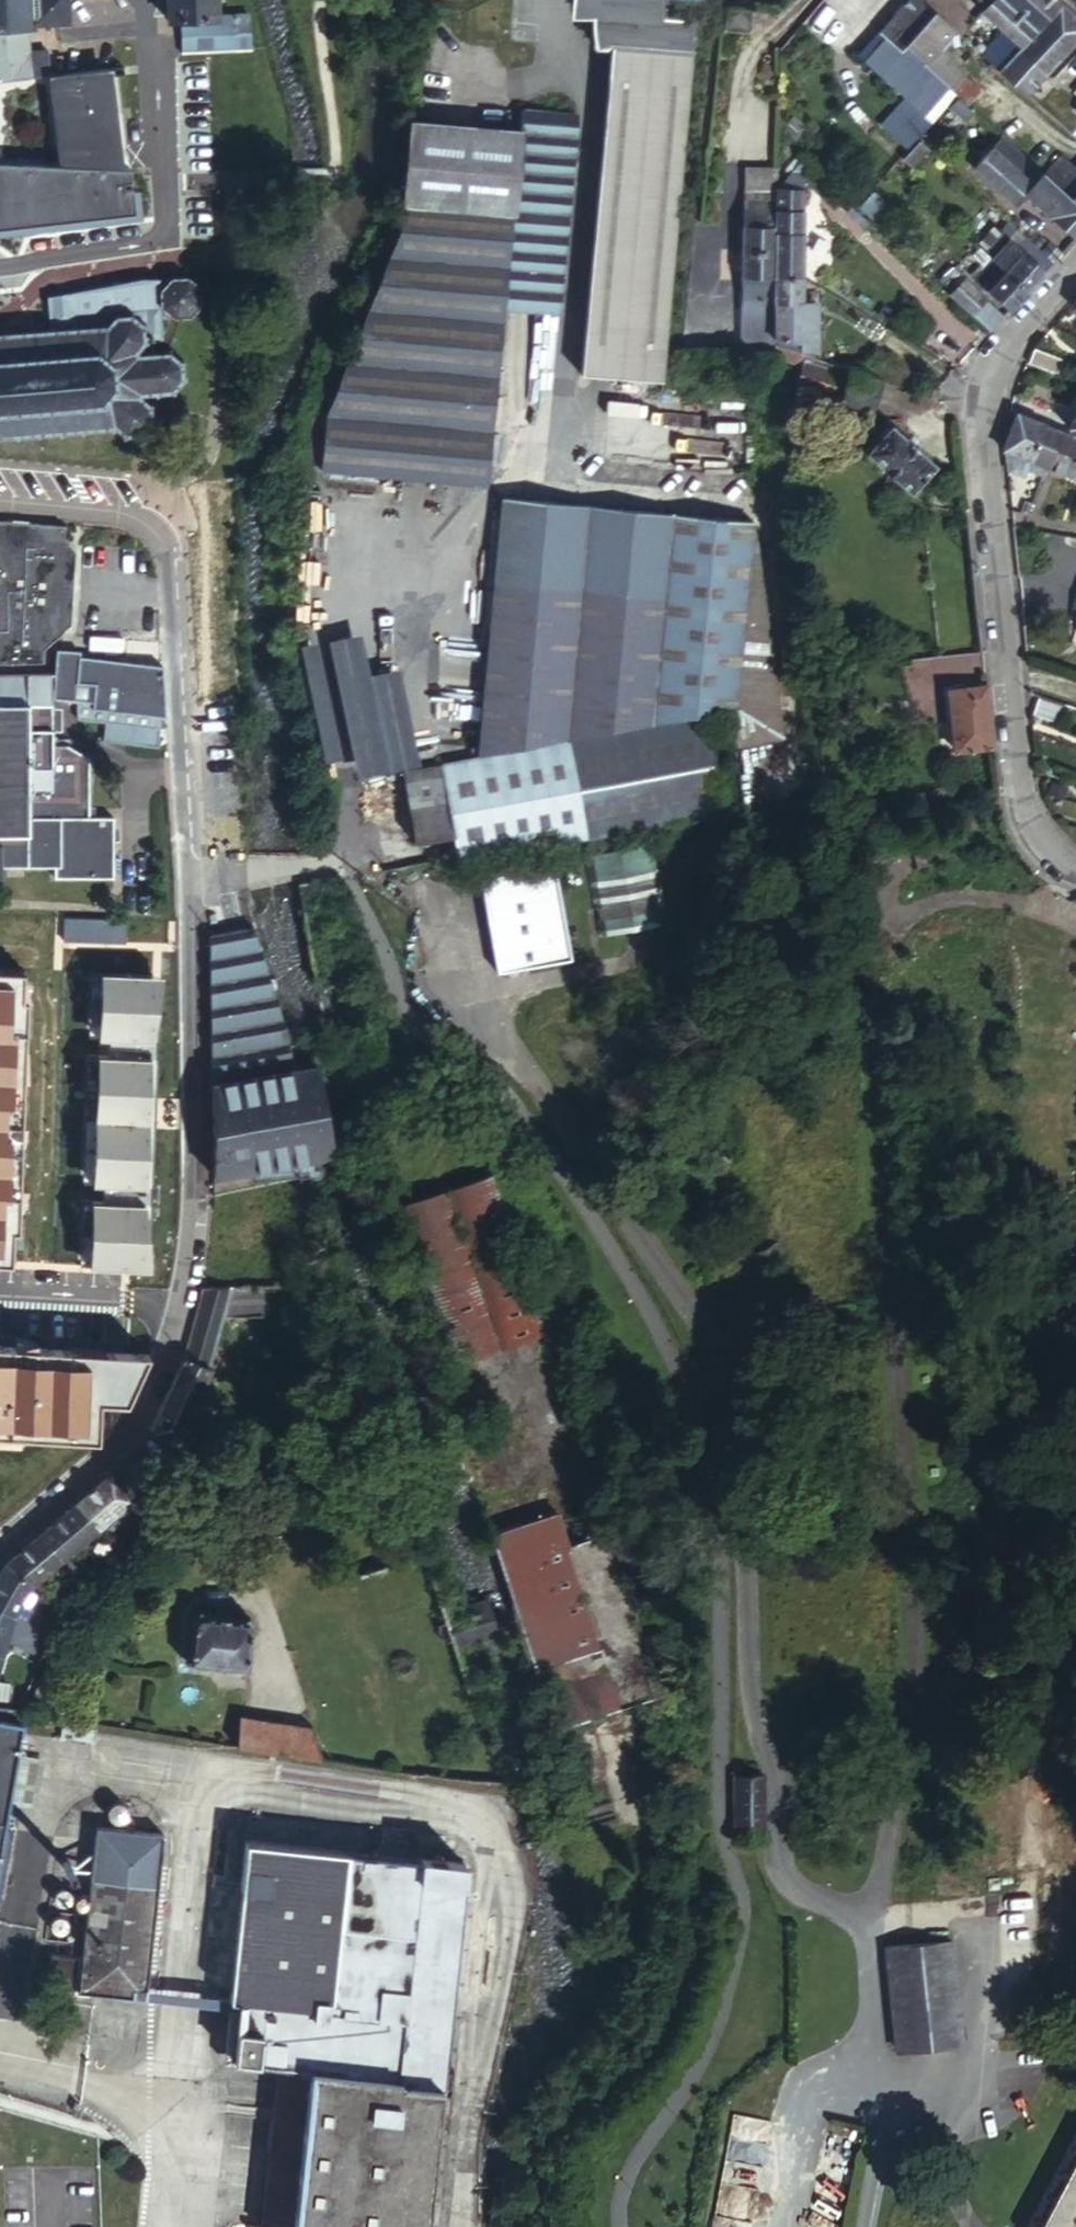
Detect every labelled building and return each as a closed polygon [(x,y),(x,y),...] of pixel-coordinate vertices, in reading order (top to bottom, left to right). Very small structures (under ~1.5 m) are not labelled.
[(52,73),(50,49),(32,49),(24,50),(22,24),(30,24),(70,22),(70,20),(72,19),(72,0),(0,0),(0,79),(52,73)] [(253,46),(251,12),(218,13),(217,0),(167,0),(168,18),(181,17),(192,16),(194,48),(253,46)] [(662,383),(696,0),(575,0),(574,7),(595,8),(593,41),(611,44),(580,375),(662,383)] [(896,15),(894,13),(880,27),(889,36),(868,59),(926,113),(949,88),(925,67),(911,55),(914,52),(945,18),(936,10),(926,0),(909,0),(896,15)] [(936,10),(946,0),(926,0),(936,10)] [(962,12),(949,0),(946,0),(936,10),(945,18),(951,24),(962,12)] [(989,3),(986,7),(1007,27),(1031,0),(992,0),(989,3)] [(1057,0),(1031,0),(1007,27),(1024,45),(1062,4),(1057,0)] [(1047,71),(1060,57),(1064,54),(1067,51),(1075,41),(1075,17),(1062,4),(1024,45),(1021,48),(1047,71)] [(725,29),(747,31),(750,10),(727,8),(725,29)] [(972,21),(962,12),(951,24),(961,34),(972,21)] [(183,49),(194,48),(192,16),(181,17),(183,49)] [(945,18),(914,52),(927,64),(937,53),(952,36),(956,39),(961,34),(951,24),(945,18)] [(32,49),(30,24),(22,24),(24,50),(32,49)] [(1024,45),(1007,27),(988,48),(985,55),(1001,70),(1021,48),(1024,45)] [(1027,93),(1047,71),(1021,48),(1001,70),(1027,93)] [(925,67),(958,96),(968,106),(979,94),(961,77),(963,74),(937,53),(927,64),(925,67)] [(137,209),(134,184),(122,185),(122,177),(133,175),(131,162),(118,161),(107,66),(52,73),(62,162),(0,160),(0,227),(137,209)] [(790,95),(785,105),(799,115),(805,104),(790,95)] [(483,126),(501,128),(503,107),(486,105),(483,126)] [(577,117),(523,111),(503,307),(558,311),(577,117)] [(410,119),(409,125),(399,225),(398,231),(326,406),(325,412),(322,457),(325,458),(324,466),(486,480),(503,307),(521,131),(501,128),(483,126),(410,119)] [(1004,138),(975,168),(1015,205),(1026,193),(1074,238),(1075,236),(1075,203),(1070,198),(1045,175),(1004,138)] [(819,140),(804,156),(811,163),(823,150),(819,140)] [(931,149),(921,140),(905,158),(914,167),(931,149)] [(1045,175),(1070,198),(1075,191),(1075,166),(1064,155),(1045,175)] [(804,156),(800,160),(809,169),(813,164),(811,163),(804,156)] [(800,160),(777,187),(775,251),(774,274),(802,275),(804,187),(809,169),(800,160)] [(777,187),(777,170),(745,169),(743,249),(775,251),(777,187)] [(846,195),(832,183),(823,192),(837,205),(846,195)] [(876,189),(863,204),(875,215),(888,201),(876,189)] [(1009,222),(1001,231),(1044,270),(1053,261),(1042,252),(1009,222)] [(993,258),(1027,289),(1044,270),(1001,231),(995,226),(985,237),(987,239),(979,246),(993,258)] [(1049,244),(1042,252),(1053,261),(1059,253),(1049,244)] [(775,251),(743,249),(741,309),(740,337),(773,338),(773,330),(774,304),(774,274),(775,251)] [(973,278),(1008,310),(1027,289),(993,258),(973,278)] [(161,282),(161,298),(173,308),(190,308),(200,295),(199,279),(188,269),(183,269),(171,270),(161,282)] [(3,432),(11,431),(12,437),(20,436),(19,431),(35,429),(35,435),(43,434),(43,429),(60,428),(60,433),(68,433),(68,427),(81,426),(81,432),(88,431),(88,425),(102,424),(100,430),(105,432),(108,428),(120,433),(118,439),(123,441),(126,435),(137,434),(140,439),(144,436),(141,430),(147,422),(153,424),(155,419),(149,417),(149,408),(154,405),(150,399),(145,402),(136,392),(151,392),(151,396),(157,396),(157,392),(170,391),(173,396),(178,393),(176,389),(180,384),(185,387),(187,383),(183,380),(183,367),(186,365),(183,360),(178,363),(172,355),(175,352),(172,348),(167,353),(154,354),(154,349),(149,349),(148,354),(135,355),(140,347),(144,349),(146,344),(142,341),(163,340),(161,298),(161,282),(160,270),(142,272),(46,290),(48,321),(46,322),(47,327),(35,328),(34,321),(28,322),(29,328),(12,329),(11,323),(5,324),(5,329),(0,330),(0,432),(3,432)] [(953,290),(962,280),(953,271),(943,282),(953,290)] [(802,275),(774,274),(774,304),(773,330),(773,338),(773,343),(776,345),(801,353),(801,342),(816,343),(818,312),(802,311),(802,275)] [(950,293),(988,329),(1001,316),(962,280),(953,290),(950,293)] [(830,362),(801,353),(776,345),(776,358),(805,367),(811,369),(806,384),(804,391),(820,396),(830,362)] [(1062,361),(1034,350),(1029,364),(1056,375),(1062,361)] [(845,367),(830,362),(820,396),(835,401),(845,367)] [(883,380),(885,380),(890,363),(866,369),(865,374),(883,380)] [(800,382),(806,384),(811,369),(805,367),(800,382)] [(865,374),(845,367),(835,401),(844,404),(845,400),(874,409),(883,380),(865,374)] [(322,457),(325,412),(317,411),(313,457),(322,457)] [(1061,431),(1013,413),(1001,448),(1033,460),(1030,467),(1045,473),(1048,466),(1061,431)] [(864,448),(910,489),(934,463),(918,449),(906,438),(889,422),(864,448)] [(1068,474),(1075,452),(1075,437),(1061,431),(1048,466),(1068,474)] [(906,438),(918,449),(924,443),(911,432),(906,438)] [(1006,467),(1027,475),(1030,467),(1033,460),(1003,449),(1006,467)] [(1068,474),(1075,477),(1075,452),(1068,474)] [(312,465),(324,466),(325,458),(322,457),(313,457),(312,465)] [(761,517),(502,498),(480,751),(736,713),(741,751),(746,750),(745,740),(786,735),(761,517)] [(43,664),(43,652),(62,636),(65,605),(67,587),(71,544),(66,537),(67,527),(0,521),(0,665),(43,664)] [(57,659),(57,664),(78,663),(78,658),(80,658),(80,653),(64,652),(57,659)] [(162,715),(167,715),(164,662),(80,658),(78,658),(78,663),(57,664),(55,701),(80,702),(79,719),(138,722),(137,741),(161,742),(162,715)] [(55,701),(54,677),(0,678),(0,877),(2,877),(2,866),(55,866),(55,877),(114,877),(114,841),(114,827),(114,817),(96,817),(90,817),(90,806),(91,758),(69,746),(55,746),(55,730),(55,708),(55,701)] [(990,746),(984,685),(947,689),(952,750),(990,746)] [(1038,696),(1032,715),(1064,726),(1070,706),(1038,696)] [(63,708),(55,708),(55,730),(63,730),(63,708)] [(405,767),(417,842),(452,837),(455,858),(728,817),(712,722),(405,767)] [(910,847),(915,863),(944,854),(939,838),(910,847)] [(668,928),(656,845),(587,855),(599,938),(668,928)] [(555,860),(478,871),(493,971),(569,960),(555,860)] [(63,941),(126,943),(126,917),(64,914),(63,941)] [(260,926),(212,933),(214,1027),(215,1173),(321,1156),(331,1155),(317,1052),(294,1054),(267,960),(260,926)] [(16,1264),(27,999),(21,999),(23,970),(0,969),(0,1263),(16,1264)] [(99,1037),(151,1039),(153,975),(102,973),(101,990),(89,989),(87,1020),(100,1020),(99,1037)] [(93,1184),(145,1186),(150,1057),(98,1055),(98,1072),(85,1072),(84,1103),(96,1103),(95,1136),(83,1135),(82,1166),(94,1167),(93,1184)] [(489,1233),(514,1343),(552,1330),(502,1170),(404,1200),(409,1215),(480,1197),(489,1233)] [(409,1215),(420,1251),(489,1233),(480,1197),(409,1215)] [(90,1266),(142,1268),(144,1204),(93,1202),(92,1219),(80,1218),(78,1249),(91,1249),(90,1266)] [(454,1362),(514,1343),(489,1233),(420,1251),(454,1362)] [(185,1357),(150,1428),(157,1434),(177,1444),(191,1415),(198,1417),(203,1406),(196,1404),(214,1366),(210,1365),(224,1315),(265,1311),(264,1285),(202,1289),(185,1357)] [(97,1440),(106,1431),(126,1401),(149,1353),(0,1348),(0,1436),(97,1440)] [(131,1496),(112,1471),(76,1501),(98,1524),(131,1496)] [(76,1501),(42,1530),(65,1553),(67,1551),(74,1544),(81,1551),(90,1542),(85,1535),(98,1524),(76,1501)] [(554,1509),(490,1531),(531,1667),(539,1689),(545,1687),(556,1726),(637,1699),(637,1674),(636,1651),(635,1632),(633,1614),(625,1589),(619,1580),(611,1569),(603,1558),(590,1542),(588,1537),(565,1543),(554,1509)] [(622,1526),(612,1530),(624,1543),(626,1542),(622,1526)] [(42,1530),(7,1559),(33,1580),(57,1560),(67,1569),(73,1564),(63,1554),(65,1553),(42,1530)] [(612,1530),(606,1531),(612,1546),(624,1543),(612,1530)] [(606,1531),(588,1537),(590,1542),(603,1558),(611,1569),(619,1580),(625,1589),(612,1546),(606,1531)] [(74,1544),(67,1551),(73,1557),(81,1551),(74,1544)] [(88,1553),(80,1560),(89,1571),(99,1564),(88,1553)] [(0,1573),(0,1610),(14,1615),(29,1584),(33,1580),(7,1559),(0,1573)] [(196,1615),(189,1657),(246,1665),(252,1626),(257,1619),(248,1612),(243,1618),(206,1613),(202,1607),(194,1611),(196,1615)] [(2,1653),(14,1615),(0,1610),(0,1652),(2,1653)] [(1000,1613),(1001,1621),(1011,1619),(1010,1611),(1000,1613)] [(637,1674),(637,1699),(658,1692),(652,1675),(657,1673),(652,1655),(647,1657),(633,1614),(635,1632),(636,1651),(637,1674)] [(238,1743),(320,1754),(311,1724),(243,1715),(238,1743)] [(3,1896),(5,1896),(17,1824),(15,1824),(8,1823),(12,1803),(25,1724),(0,1720),(0,1895),(3,1896)] [(731,1779),(731,1841),(761,1840),(759,1779),(731,1779)] [(16,1803),(12,1803),(8,1823),(15,1824),(16,1803)] [(69,1812),(68,1823),(79,1823),(80,1813),(69,1812)] [(148,1998),(148,1989),(166,1833),(96,1827),(84,1958),(53,1956),(50,1989),(80,1991),(148,1998)] [(462,1863),(450,1862),(245,1840),(229,1996),(238,1996),(237,2005),(232,2057),(276,2061),(307,2065),(290,2226),(422,2226),(462,1863)] [(967,2044),(951,1952),(944,1953),(944,1942),(884,1951),(901,2054),(967,2044)] [(944,1953),(951,1952),(963,1962),(944,1942),(944,1953)] [(238,1996),(229,1996),(148,1989),(148,1998),(237,2005),(238,1996)] [(261,2226),(290,2226),(307,2065),(276,2061),(259,2226),(261,2226)] [(1029,2226),(1075,2226),(1075,2135),(1029,2226)]
